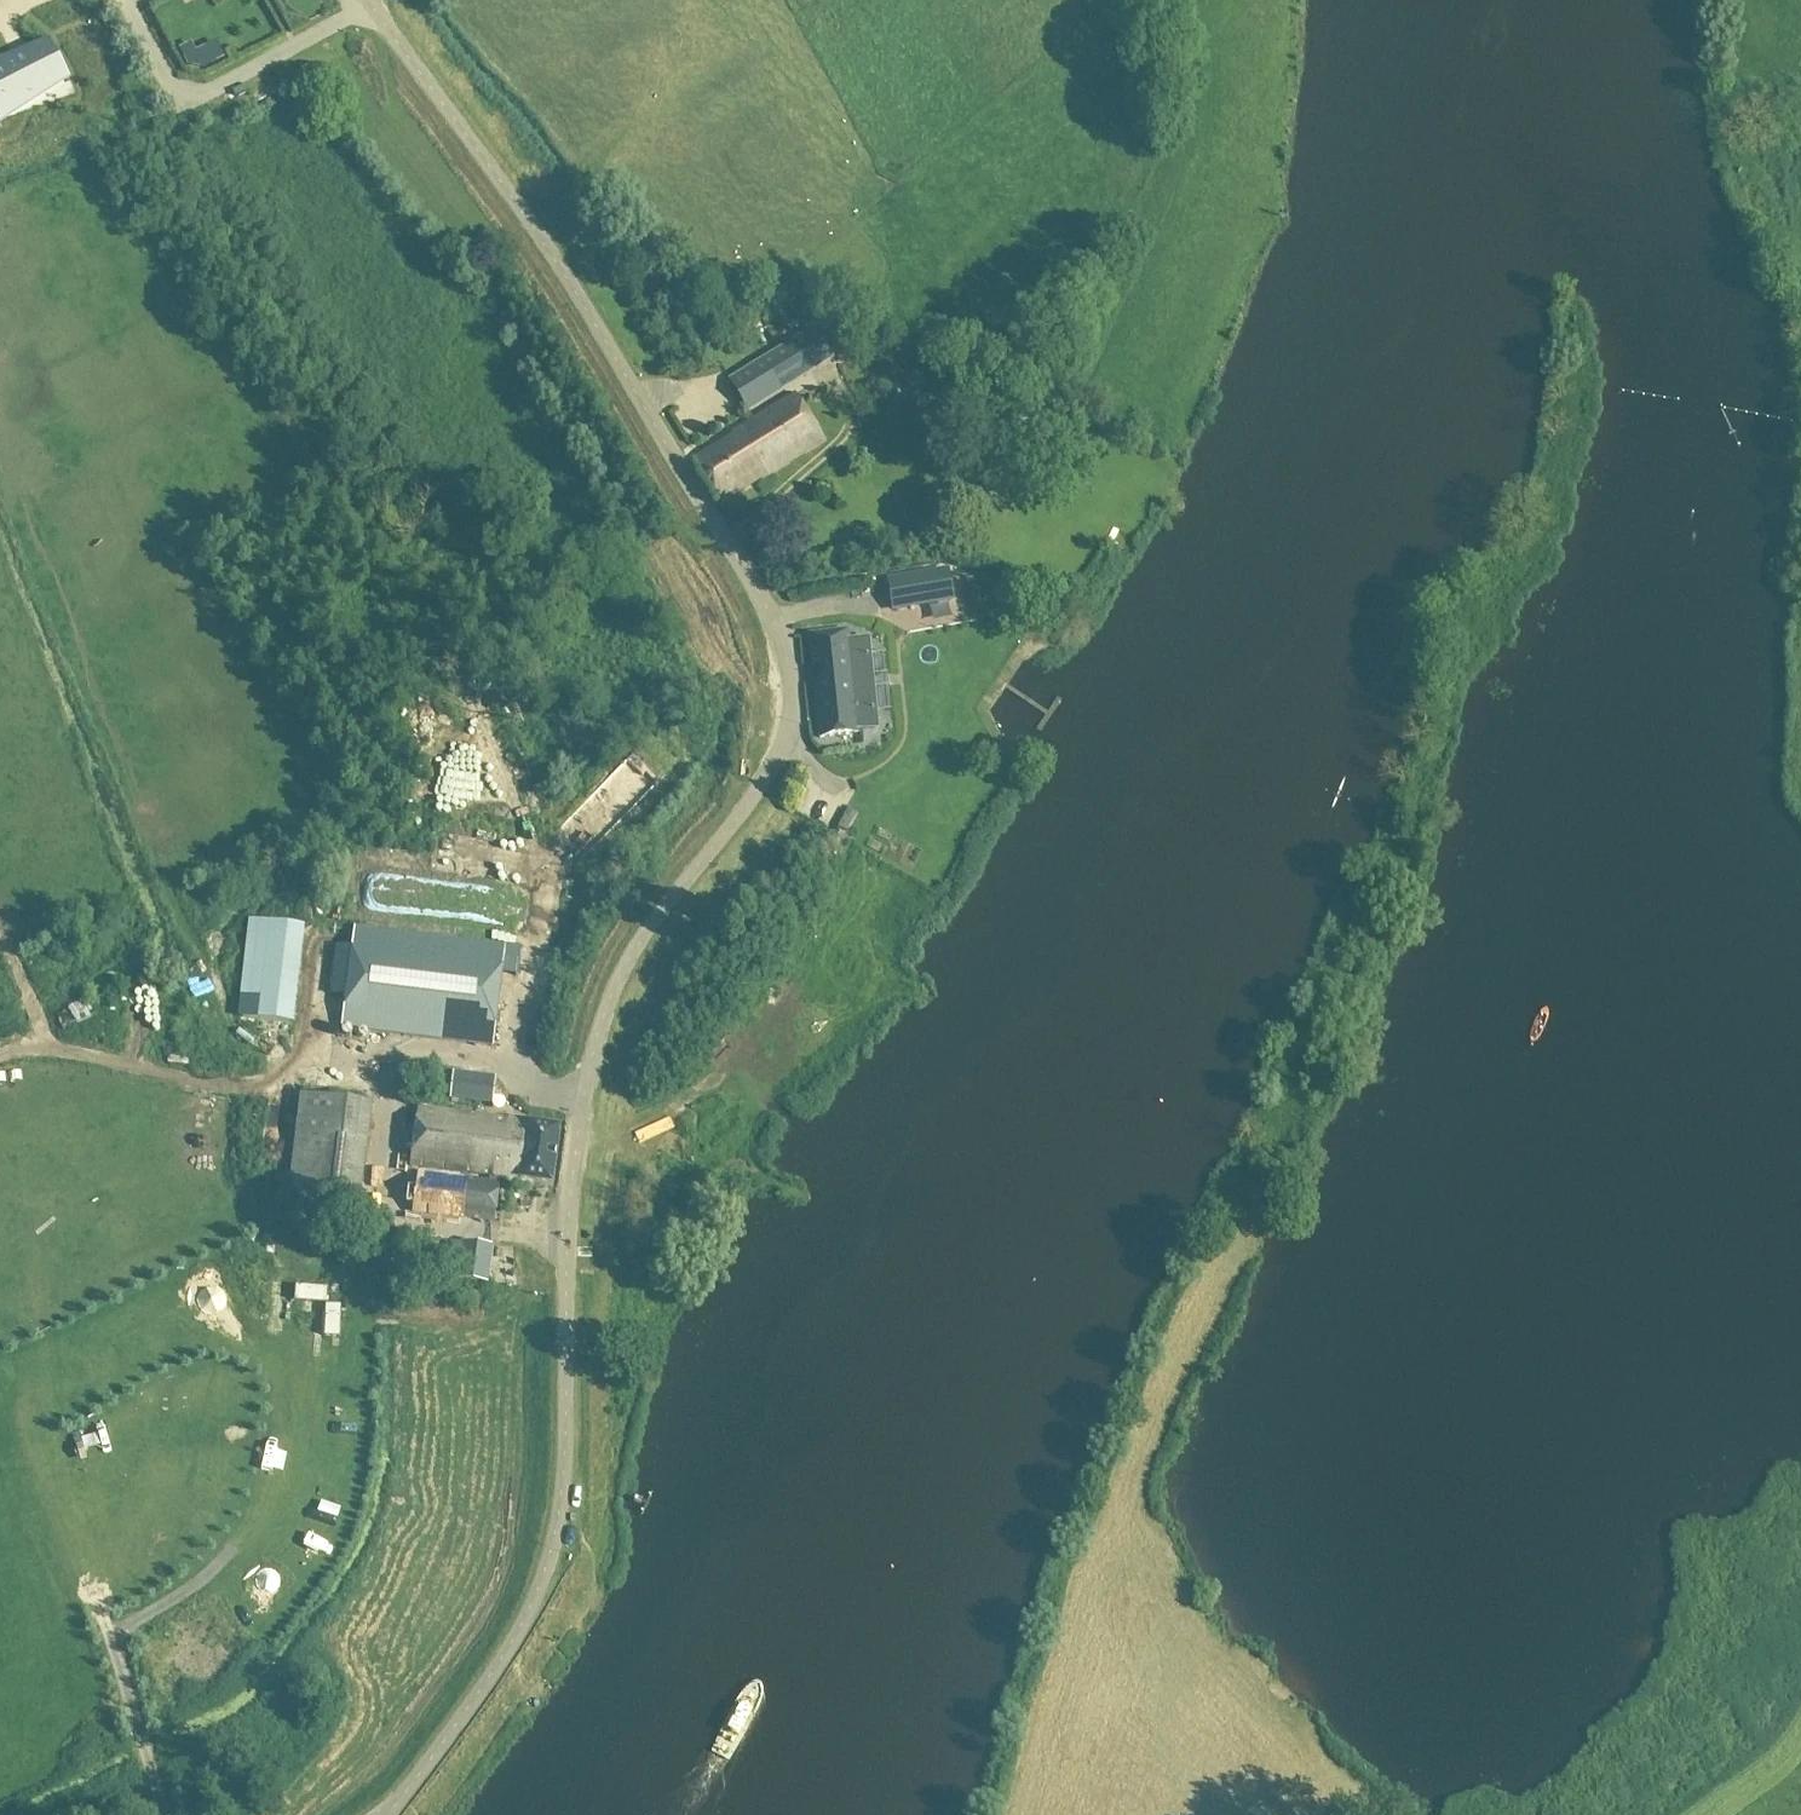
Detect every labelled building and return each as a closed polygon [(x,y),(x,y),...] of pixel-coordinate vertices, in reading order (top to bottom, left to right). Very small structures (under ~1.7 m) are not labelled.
[(0,59),(0,112),(3,118),(53,86),(49,77),(61,71),(46,43),(50,42),(49,39),(40,43),(41,44),(15,61),(12,55),(11,55),(9,56),(0,59)] [(222,62),(213,45),(197,54),(192,46),(179,52),(188,69),(205,72),(222,62)] [(747,413),(834,360),(813,328),(727,380),(747,413)] [(760,479),(822,441),(794,396),(732,435),(734,437),(694,461),(719,503),(760,478),(760,479)] [(949,566),(887,578),(893,610),(955,599),(949,566)] [(847,631),(809,635),(811,666),(821,668),(822,679),(813,683),(819,739),(858,735),(858,731),(876,729),(867,640),(848,641),(847,631)] [(838,738),(823,740),(827,763),(842,760),(838,738)] [(299,929),(250,924),(240,1018),(288,1023),(299,929)] [(356,928),(344,1028),(491,1047),(504,947),(356,928)] [(89,1022),(84,1007),(66,1013),(71,1028),(89,1022)] [(490,1079),(454,1075),(451,1098),(487,1102),(490,1079)] [(301,1094),(288,1193),(355,1202),(368,1103),(301,1094)] [(557,1128),(416,1110),(409,1166),(488,1177),(487,1183),(415,1174),(410,1212),(492,1223),(498,1178),(550,1185),(557,1128)] [(448,1256),(460,1257),(462,1243),(450,1241),(448,1256)] [(487,1283),(491,1246),(462,1243),(460,1257),(457,1279),(487,1283)] [(324,1304),(325,1291),(325,1288),(294,1287),(293,1302),(294,1302),(324,1304)] [(338,1337),(340,1307),(340,1305),(326,1304),(324,1304),(322,1336),(338,1337)]
